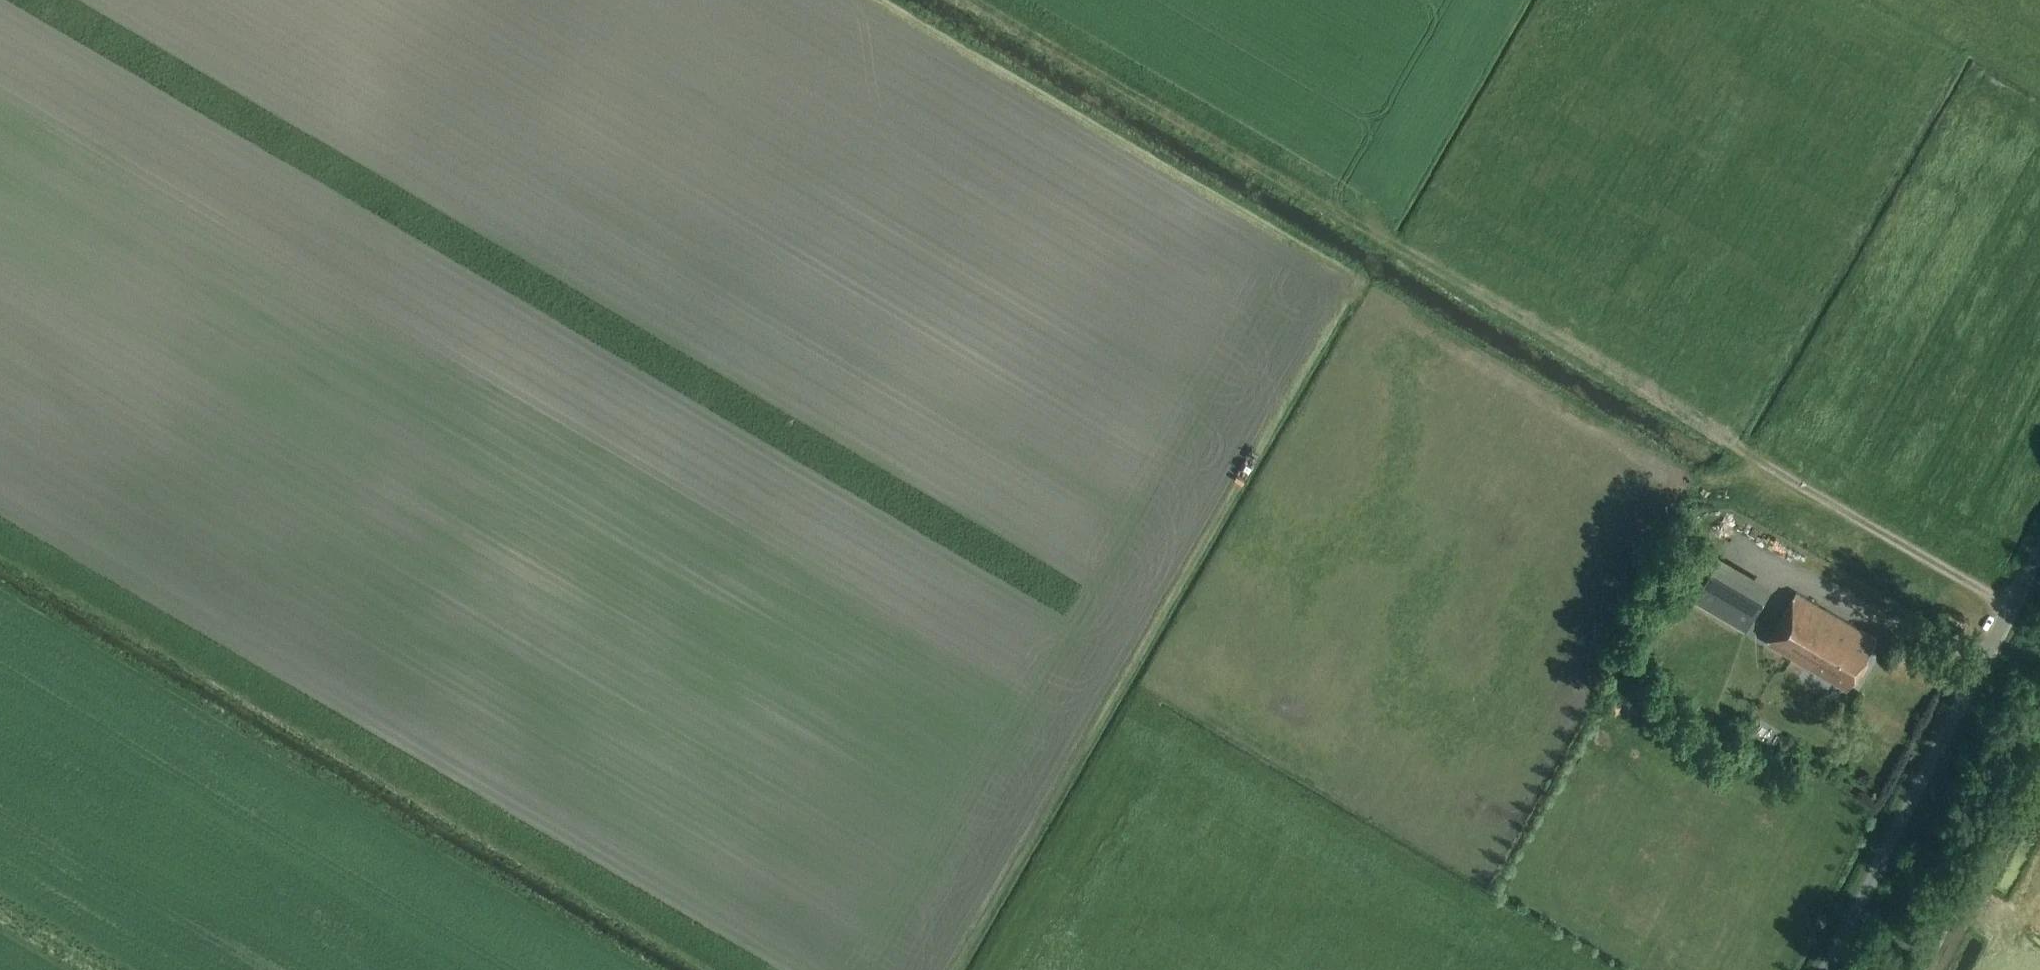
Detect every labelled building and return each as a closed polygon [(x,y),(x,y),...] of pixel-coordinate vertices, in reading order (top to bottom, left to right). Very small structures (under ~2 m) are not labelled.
[(1693,601),(1745,630),(1769,587),(1717,558),(1693,601)] [(1876,638),(1798,593),(1769,642),(1847,688),(1856,673),(1864,672),(1870,662),(1867,654),(1876,638)]
